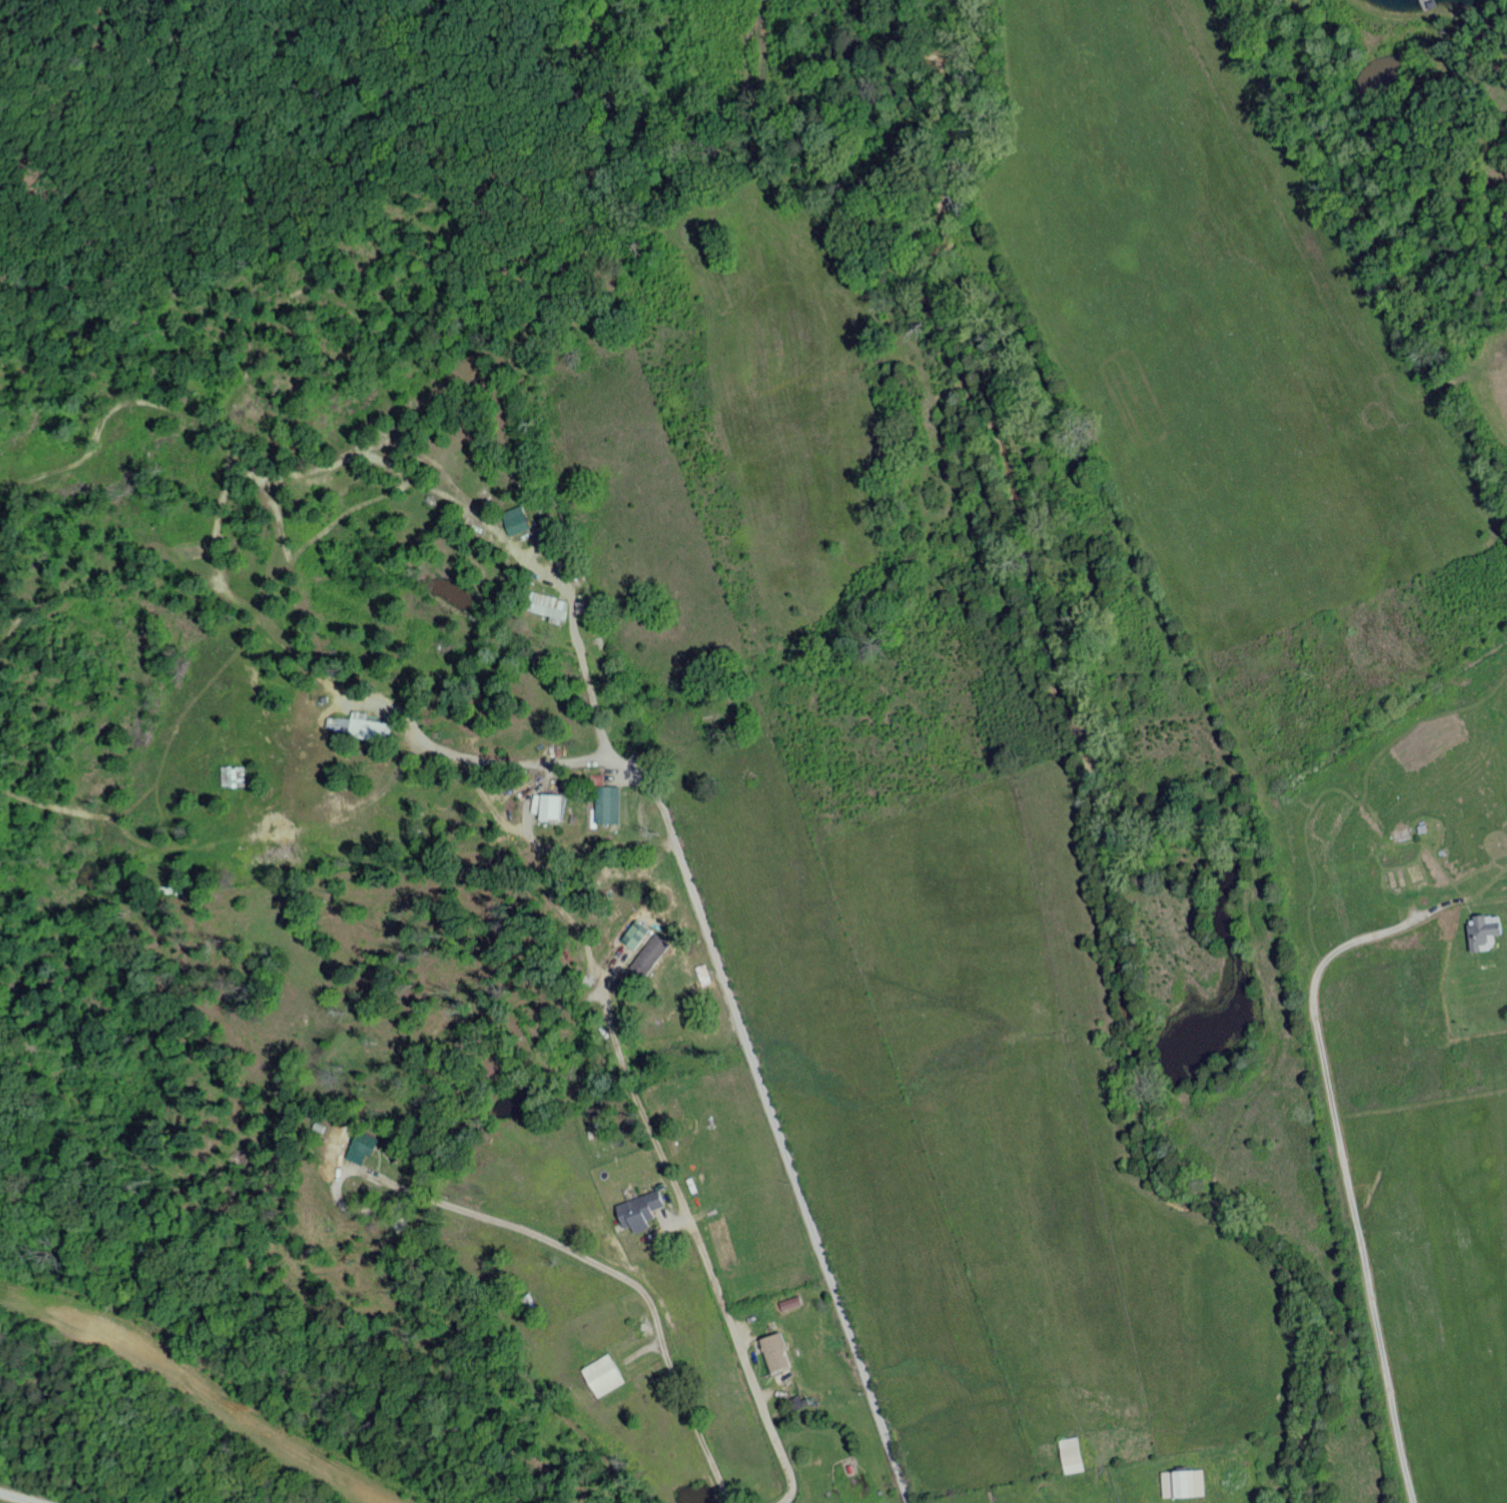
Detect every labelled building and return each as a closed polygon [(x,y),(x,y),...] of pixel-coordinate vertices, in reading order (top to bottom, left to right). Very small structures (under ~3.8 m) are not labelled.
[(529,529),(521,505),(500,513),(509,536),(529,529)] [(567,601),(530,592),(525,610),(549,617),(547,622),(561,625),(567,601)] [(391,724),(367,721),(368,713),(352,711),(351,719),(329,716),(327,732),(389,740),(391,724)] [(618,824),(619,787),(602,786),(602,776),(589,775),(589,784),(595,784),(595,824),(618,824)] [(560,821),(561,796),(540,795),(539,820),(560,821)] [(1469,926),(1470,953),(1484,952),(1484,947),(1489,947),(1489,936),(1501,935),(1500,915),(1474,917),(1474,925),(1469,926)] [(649,930),(636,920),(620,940),(634,951),(649,930)] [(670,946),(656,934),(634,961),(647,972),(670,946)] [(700,987),(710,985),(705,965),(695,967),(700,987)] [(376,1139),(356,1131),(345,1159),(360,1165),(363,1156),(369,1158),(376,1139)] [(624,1229),(631,1226),(633,1231),(659,1222),(654,1208),(664,1205),(659,1189),(621,1202),(625,1213),(619,1215),(624,1229)] [(778,1301),(781,1310),(801,1304),(798,1295),(778,1301)] [(790,1366),(779,1331),(759,1338),(770,1372),(790,1366)] [(594,1397),(623,1384),(610,1354),(581,1367),(594,1397)] [(1065,1474),(1085,1470),(1078,1436),(1058,1440),(1065,1474)] [(1204,1469),(1162,1471),(1163,1497),(1205,1496),(1204,1469)]
